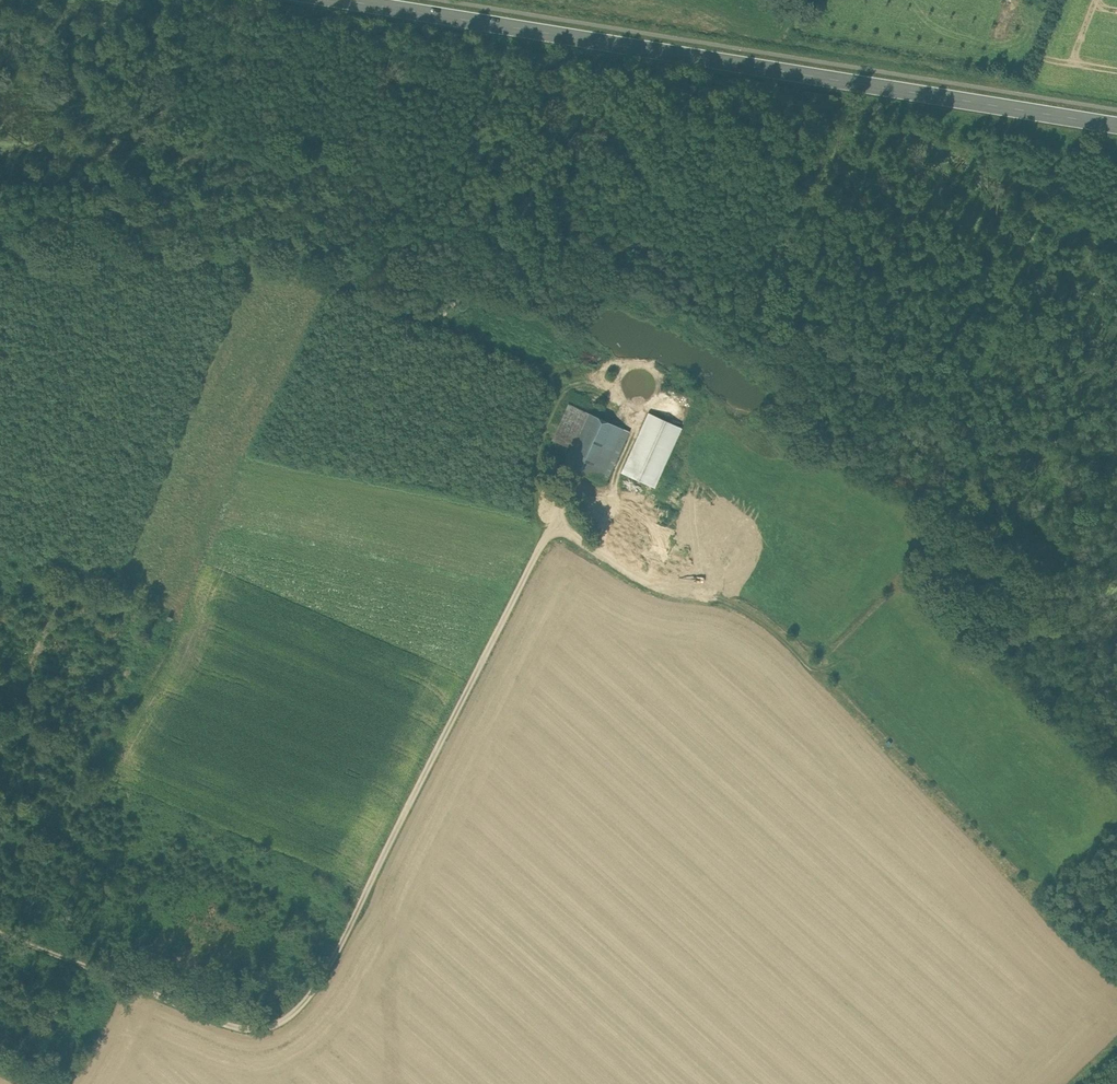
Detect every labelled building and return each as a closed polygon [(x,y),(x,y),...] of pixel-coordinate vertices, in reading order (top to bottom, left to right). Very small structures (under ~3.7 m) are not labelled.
[(554,440),(571,448),(587,412),(570,404),(554,440)] [(575,470),(589,476),(612,423),(587,412),(571,448),(563,465),(575,470)] [(649,413),(622,473),(654,487),(681,427),(649,413)] [(624,429),(612,423),(589,476),(600,481),(624,429)] [(569,483),(575,470),(563,465),(561,471),(559,470),(556,477),(569,483)] [(663,496),(672,485),(666,480),(657,492),(663,496)] [(550,492),(542,512),(550,515),(558,495),(550,492)] [(682,500),(703,515),(708,508),(688,493),(682,500)] [(703,515),(682,500),(678,507),(698,521),(703,515)] [(683,559),(678,555),(669,566),(675,570),(683,559)]
